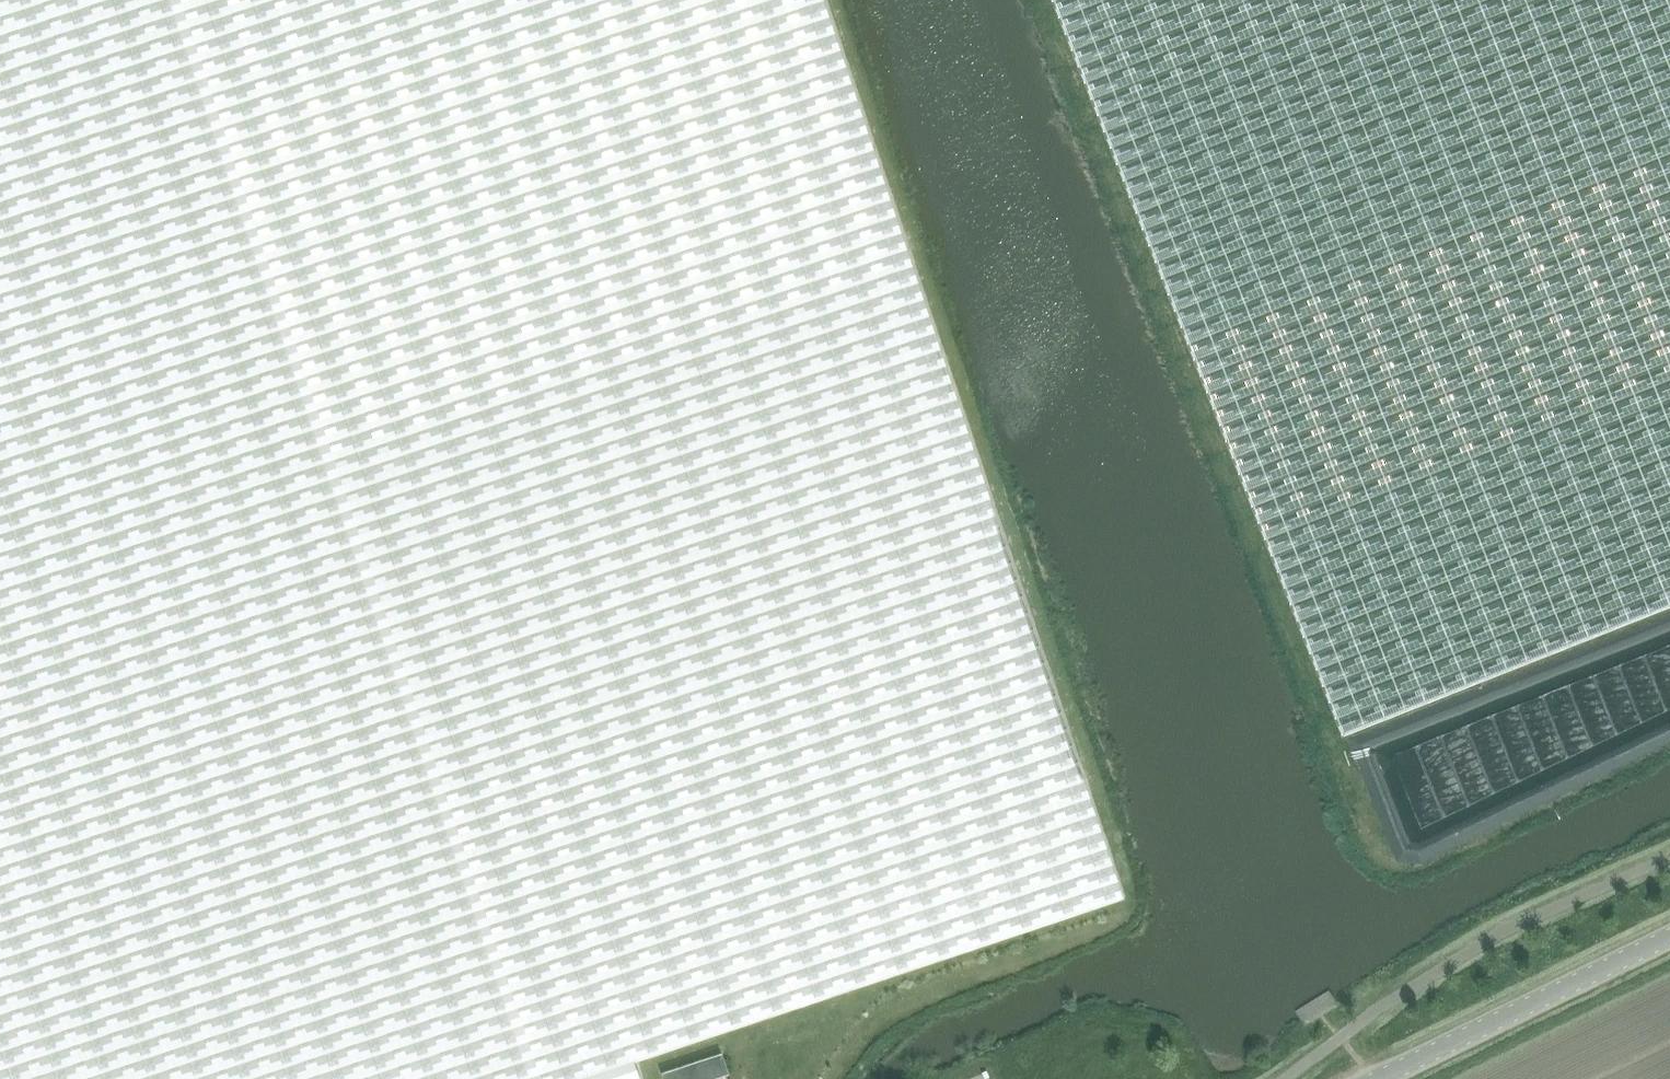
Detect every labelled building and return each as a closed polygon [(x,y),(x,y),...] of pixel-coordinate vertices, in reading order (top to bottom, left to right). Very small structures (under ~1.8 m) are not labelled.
[(1122,896),(823,0),(0,0),(0,1078),(641,1078),(634,1059),(1122,896)] [(1344,730),(1669,601),(1669,0),(1056,0),(1344,730)] [(724,1071),(719,1054),(722,1053),(721,1052),(661,1072),(664,1078),(701,1078),(724,1071)]
